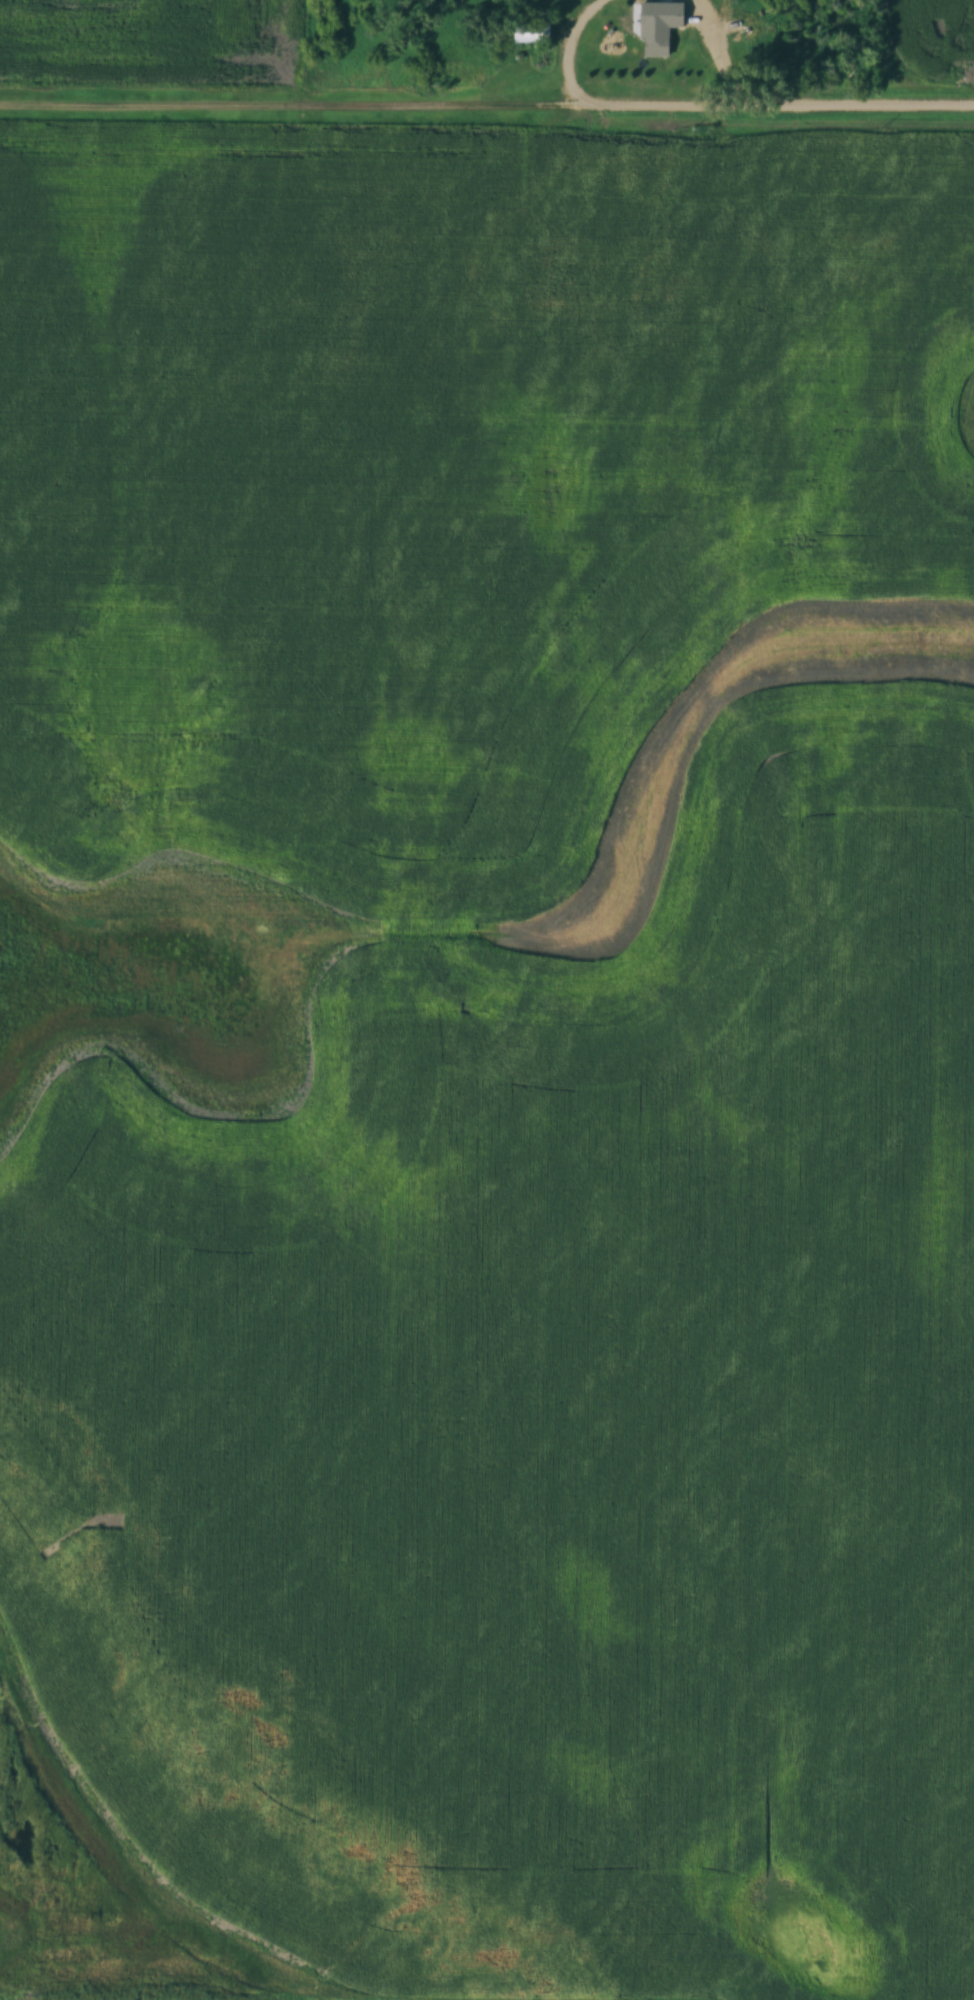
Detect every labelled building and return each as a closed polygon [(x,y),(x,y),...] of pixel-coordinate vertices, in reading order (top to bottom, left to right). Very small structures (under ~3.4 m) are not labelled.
[(670,28),(685,28),(685,3),(642,3),(642,57),(670,56),(670,28)] [(738,40),(752,40),(752,26),(738,26),(738,40)] [(515,44),(540,44),(540,28),(515,28),(515,44)]
